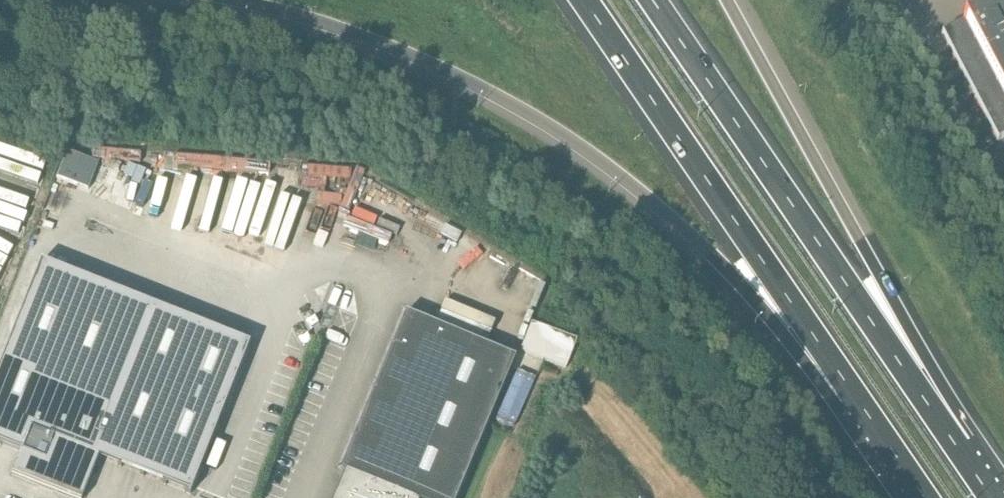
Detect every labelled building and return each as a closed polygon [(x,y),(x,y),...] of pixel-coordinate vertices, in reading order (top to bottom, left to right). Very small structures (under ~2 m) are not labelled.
[(1003,138),(1003,1),(944,33),(1000,140),(1003,138)] [(67,152),(57,178),(88,190),(98,164),(67,152)] [(13,475),(70,497),(83,497),(99,458),(191,495),(250,345),(41,263),(0,367),(0,445),(21,453),(13,475)] [(515,358),(406,313),(341,469),(346,471),(335,497),(457,497),(515,358)] [(577,341),(574,340),(558,333),(552,331),(532,323),(521,350),(541,358),(566,368),(573,351),(576,342),(577,341)]
